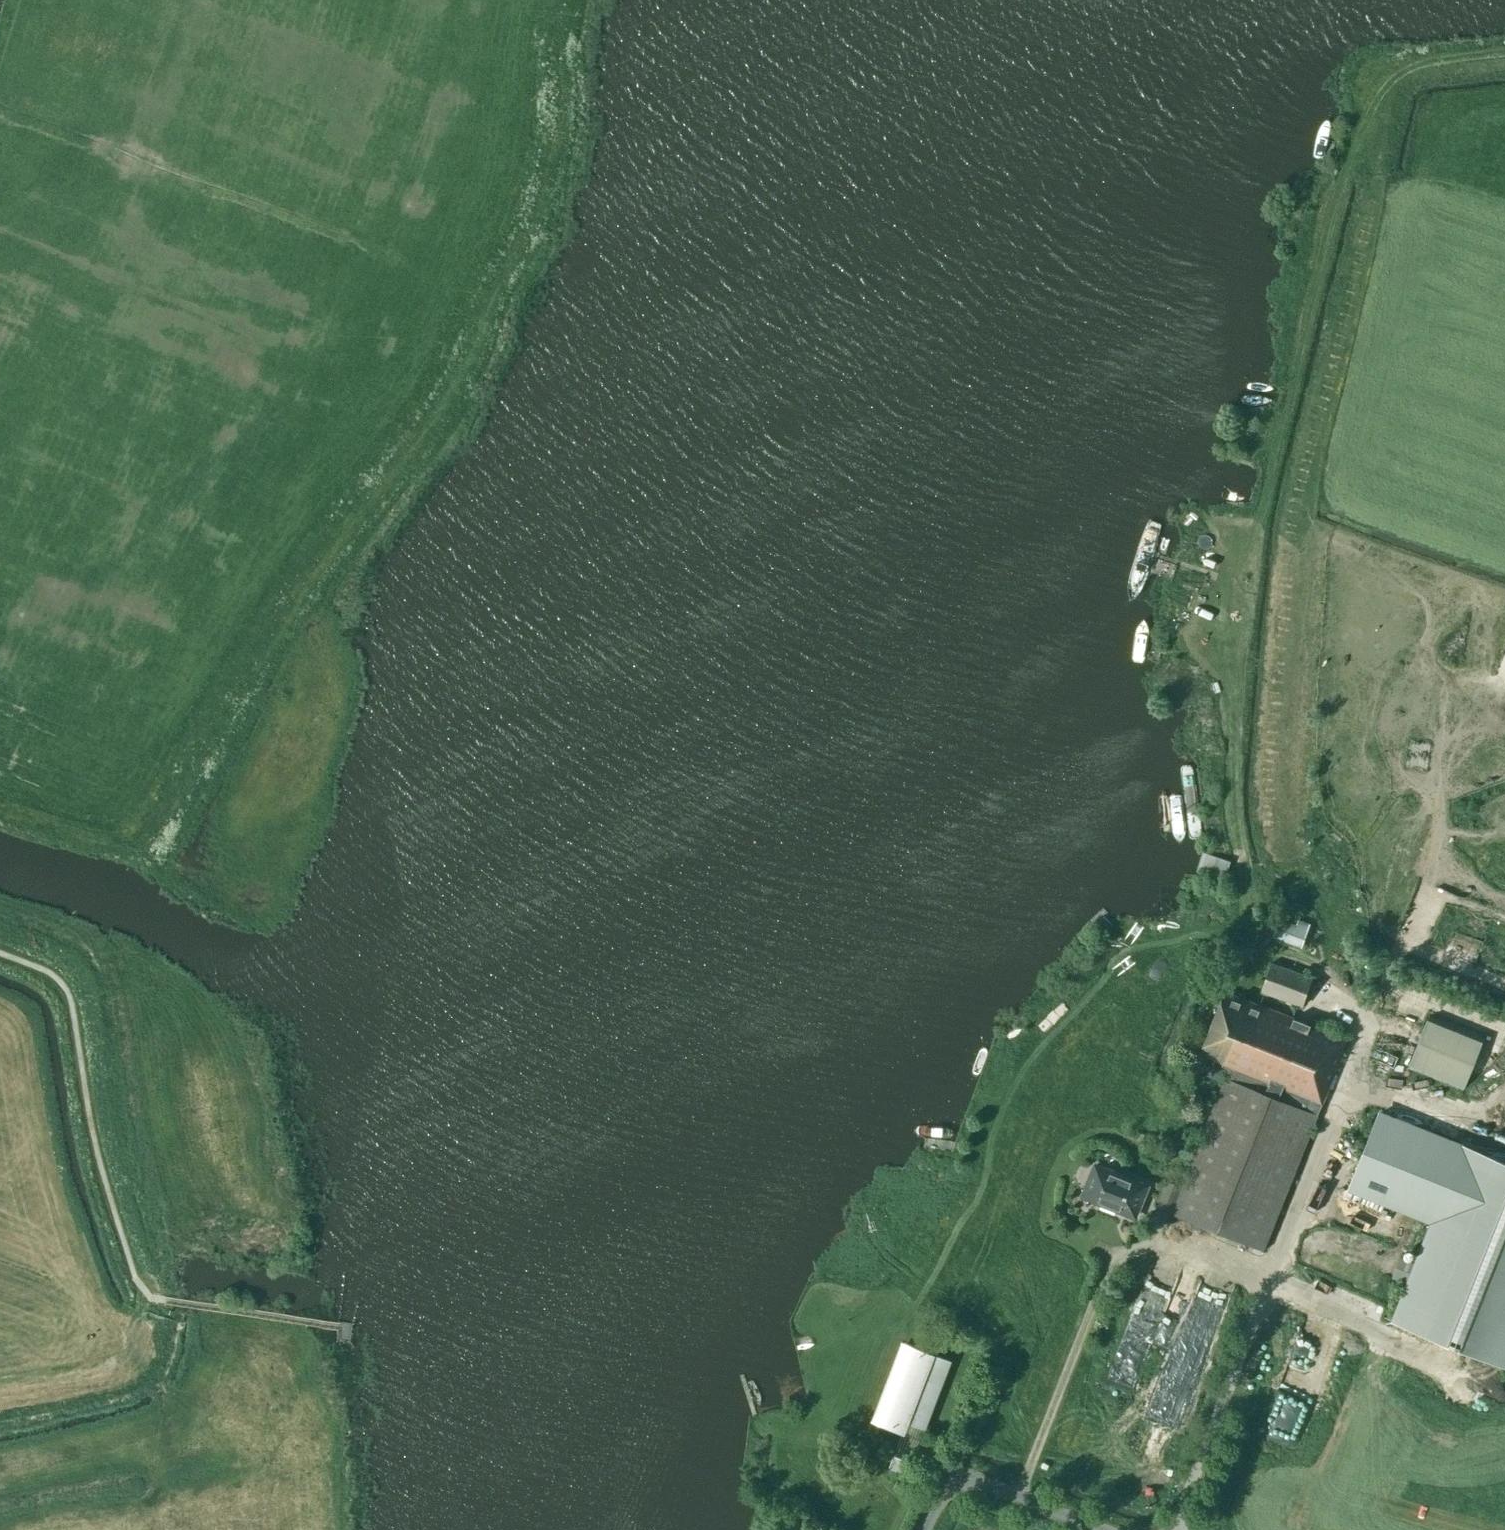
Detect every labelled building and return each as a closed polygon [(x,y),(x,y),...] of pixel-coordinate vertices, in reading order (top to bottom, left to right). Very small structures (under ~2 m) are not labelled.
[(1279,917),(1272,937),(1302,947),(1310,923),(1298,919),(1296,923),(1279,917)] [(1474,969),(1484,943),(1453,932),(1443,958),(1474,969)] [(1262,990),(1302,1005),(1311,977),(1272,962),(1262,990)] [(1229,1068),(1182,1186),(1167,1180),(1156,1207),(1263,1250),(1348,1039),(1261,1004),(1260,1005),(1225,991),(1200,1053),(1223,1062),(1221,1065),(1229,1068)] [(1466,1091),(1484,1045),(1426,1023),(1408,1069),(1466,1091)] [(1379,1048),(1374,1059),(1394,1067),(1398,1057),(1379,1048)] [(1391,1319),(1504,1365),(1504,1159),(1379,1108),(1347,1188),(1430,1222),(1391,1319)] [(1135,1216),(1147,1186),(1095,1165),(1083,1195),(1101,1203),(1100,1205),(1116,1211),(1116,1209),(1135,1216)] [(1109,1374),(1133,1384),(1141,1367),(1131,1363),(1137,1349),(1123,1343),(1109,1374)] [(932,1353),(930,1358),(910,1351),(884,1419),(900,1425),(902,1420),(924,1428),(950,1360),(932,1353)] [(1267,1437),(1290,1446),(1310,1394),(1288,1385),(1267,1437)] [(1162,1404),(1152,1418),(1167,1428),(1177,1414),(1162,1404)] [(894,1454),(889,1466),(906,1473),(911,1461),(894,1454)]
